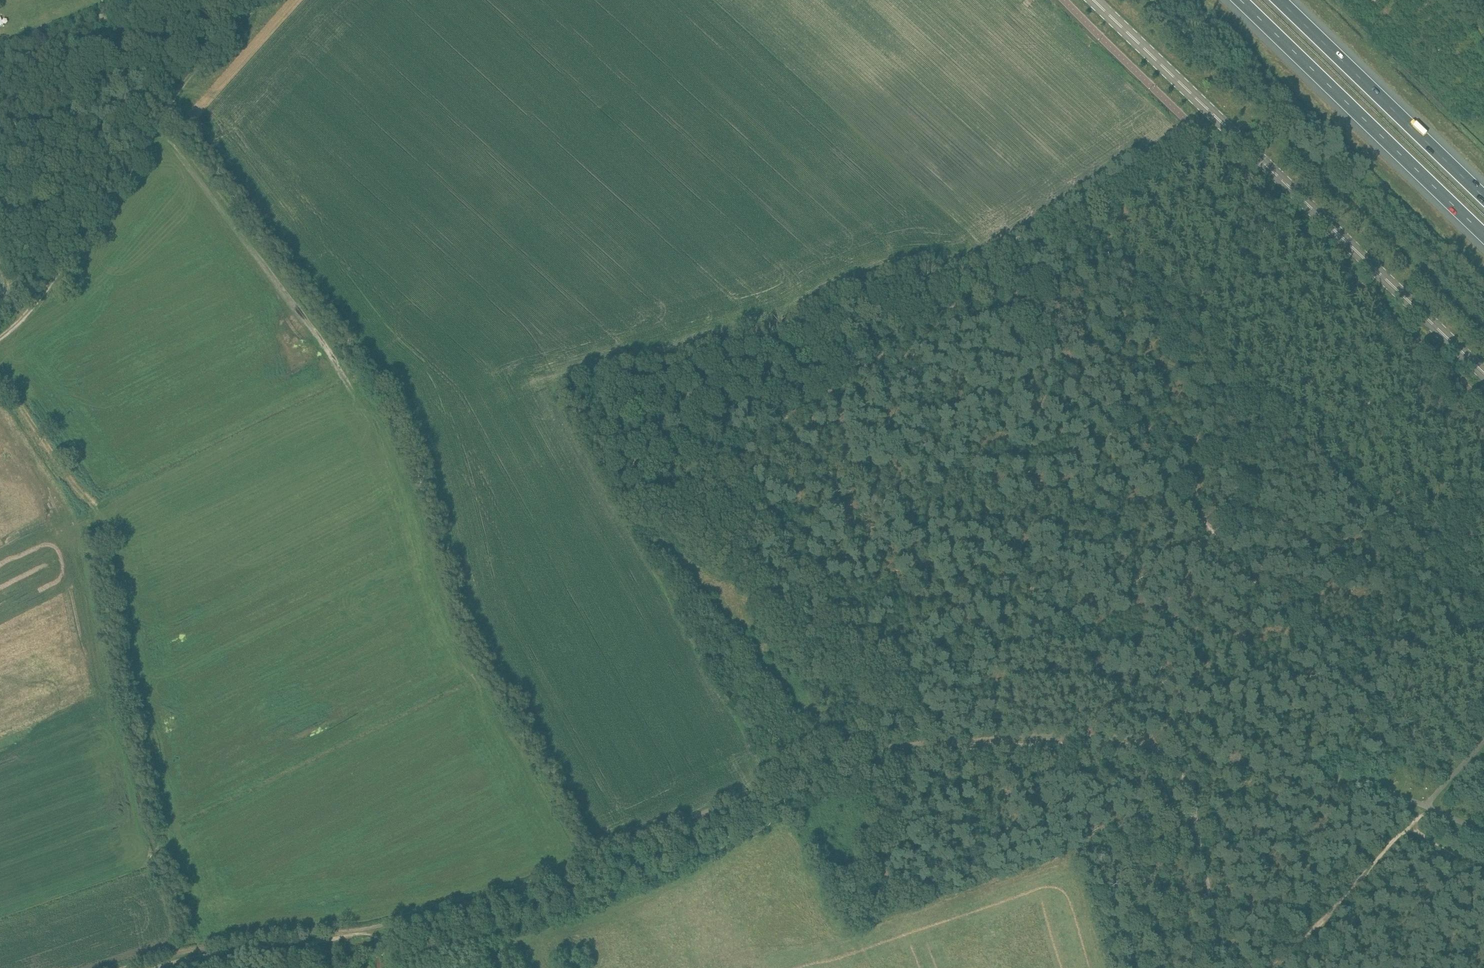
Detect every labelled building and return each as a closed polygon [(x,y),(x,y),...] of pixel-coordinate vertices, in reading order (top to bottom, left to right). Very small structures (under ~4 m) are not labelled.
[(106,14),(99,15),(102,26),(109,24),(106,14)]
